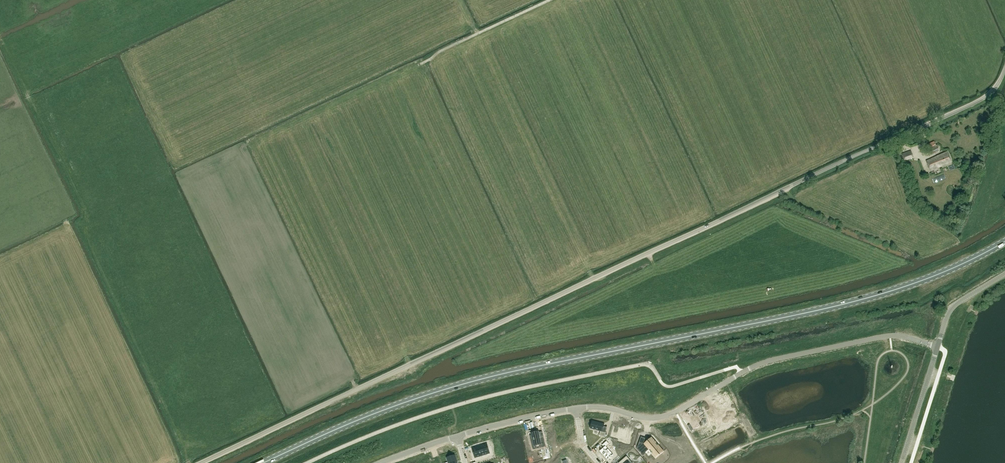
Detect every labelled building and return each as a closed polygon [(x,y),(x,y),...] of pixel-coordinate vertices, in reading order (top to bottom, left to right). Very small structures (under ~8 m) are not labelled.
[(938,151),(936,146),(928,149),(931,155),(938,151)] [(913,158),(911,151),(902,154),(905,161),(913,158)] [(952,162),(947,152),(926,161),(930,171),(952,162)] [(592,421),(590,428),(600,431),(599,435),(605,437),(606,432),(602,431),(604,424),(592,421)] [(565,425),(558,427),(559,431),(560,431),(562,437),(573,435),(572,428),(566,430),(565,425)] [(614,426),(611,436),(617,438),(617,437),(619,437),(619,441),(624,442),(625,439),(629,440),(632,431),(626,430),(614,426)] [(531,435),(530,436),(531,443),(533,442),(533,446),(535,445),(535,447),(541,446),(541,448),(546,447),(543,436),(540,437),(539,432),(531,433),(531,435)] [(573,435),(562,437),(564,449),(570,447),(569,443),(575,441),(573,435)] [(639,442),(637,448),(643,455),(649,449),(653,455),(657,451),(659,454),(663,451),(652,438),(645,444),(639,442)] [(604,447),(599,451),(607,460),(613,455),(606,446),(609,443),(606,440),(602,444),(604,447)] [(487,444),(472,448),(475,458),(489,453),(487,444)] [(572,461),(574,462),(586,462),(579,452),(573,457),(574,459),(572,461)]
